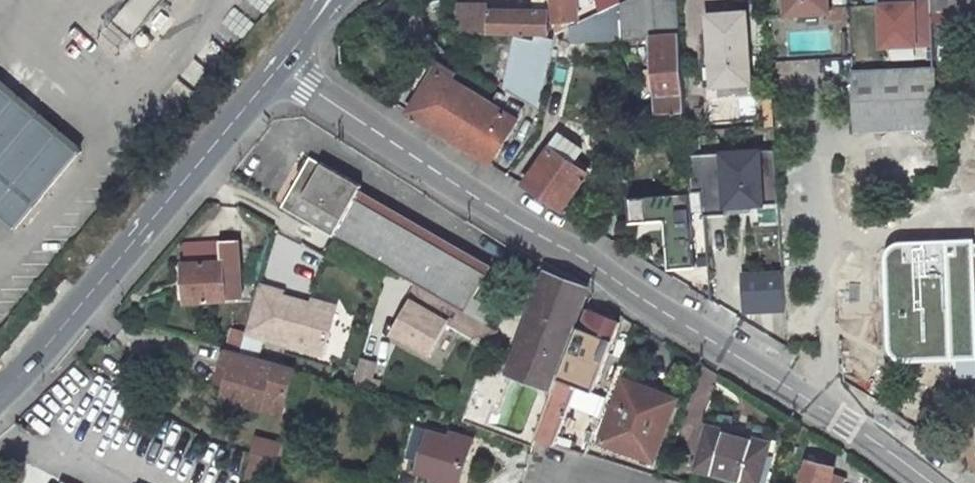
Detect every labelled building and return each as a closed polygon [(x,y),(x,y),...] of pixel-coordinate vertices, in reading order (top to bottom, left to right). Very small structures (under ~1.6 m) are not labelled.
[(158,0),(136,0),(119,22),(132,33),(158,0)] [(553,27),(560,27),(560,21),(570,21),(569,9),(575,9),(574,0),(551,0),(553,27)] [(646,38),(654,38),(678,36),(676,0),(644,0),(646,38)] [(786,14),(829,11),(828,0),(785,0),(786,14)] [(929,0),(909,0),(897,1),(888,1),(879,2),(881,44),(931,42),(930,22),(929,0)] [(974,22),(974,0),(929,0),(930,22),(974,22)] [(619,40),(618,5),(617,2),(573,25),(579,43),(619,40)] [(489,35),(489,13),(489,5),(450,6),(452,36),(489,35)] [(543,11),(489,13),(489,35),(548,34),(548,6),(543,6),(543,11)] [(748,85),(744,8),(704,11),(705,27),(700,27),(701,51),(710,51),(712,87),(748,85)] [(243,11),(227,22),(239,38),(254,27),(243,11)] [(683,113),(678,36),(654,38),(659,107),(655,107),(656,113),(683,113)] [(539,113),(548,63),(551,47),(552,39),(534,37),(533,39),(512,38),(507,82),(499,82),(499,87),(539,113)] [(884,47),(885,62),(915,59),(914,44),(884,47)] [(419,93),(438,63),(419,51),(400,80),(418,92),(419,93)] [(701,51),(697,51),(699,88),(712,87),(710,51),(701,51)] [(517,120),(497,107),(446,75),(449,70),(438,63),(419,93),(418,92),(408,106),(416,111),(413,116),(490,165),(517,120)] [(850,67),(854,132),(934,130),(932,65),(850,67)] [(0,96),(0,227),(18,242),(82,163),(0,96)] [(503,96),(497,107),(517,120),(523,109),(503,96)] [(762,97),(763,119),(771,119),(769,96),(762,97)] [(550,146),(545,154),(567,169),(570,165),(572,161),(550,146)] [(776,204),(773,151),(700,155),(704,216),(725,215),(725,207),(776,204)] [(570,165),(567,169),(545,154),(523,186),(561,212),(586,176),(570,165)] [(472,299),(346,216),(358,196),(307,161),(274,209),(413,299),(455,326),(472,299)] [(670,244),(671,267),(695,265),(690,194),(629,198),(630,222),(667,219),(668,244),(670,244)] [(183,266),(185,304),(224,301),(222,274),(240,272),(237,242),(220,243),(221,262),(183,266)] [(899,245),(891,250),(886,256),(884,261),(887,349),(891,356),(893,358),(903,363),(949,362),(946,259),(974,258),(974,246),(945,247),(945,243),(899,245)] [(573,284),(576,278),(547,267),(544,272),(573,284)] [(571,327),(586,290),(573,284),(544,272),(529,310),(571,327)] [(783,303),(781,273),(744,275),(746,305),(783,303)] [(810,313),(808,282),(784,283),(786,314),(810,313)] [(282,292),(258,285),(245,333),(322,355),(335,311),(281,296),(282,292)] [(455,326),(413,299),(386,342),(421,365),(440,336),(482,363),(489,348),(455,326)] [(587,405),(620,321),(585,307),(577,329),(553,392),(571,399),(587,405)] [(577,329),(571,327),(529,310),(519,335),(530,339),(515,378),(553,392),(577,329)] [(553,392),(515,378),(530,339),(519,335),(498,386),(548,404),(553,392)] [(293,368),(224,348),(220,362),(231,365),(228,376),(222,397),(260,409),(263,399),(283,404),(293,368)] [(376,387),(381,361),(359,357),(354,383),(376,387)] [(231,365),(220,362),(228,376),(231,365)] [(619,363),(592,435),(653,460),(676,399),(674,398),(637,383),(639,377),(642,372),(619,363)] [(677,392),(639,377),(637,383),(674,398),(677,392)] [(566,449),(569,440),(556,435),(571,399),(553,392),(548,404),(534,439),(566,449)] [(474,421),(482,399),(470,395),(461,417),(474,421)] [(283,404),(263,399),(260,409),(280,415),(283,404)] [(768,444),(709,428),(697,468),(753,482),(757,482),(768,444)] [(449,437),(428,430),(413,472),(431,478),(432,474),(457,482),(462,482),(474,446),(449,437)] [(449,437),(474,446),(476,439),(451,430),(449,437)] [(280,443),(256,435),(251,453),(253,453),(274,459),(275,459),(280,443)] [(274,459),(253,453),(246,473),(270,480),(274,459)] [(827,482),(831,470),(806,463),(800,482),(828,482),(827,482)] [(432,474),(431,478),(429,482),(457,482),(432,474)]
